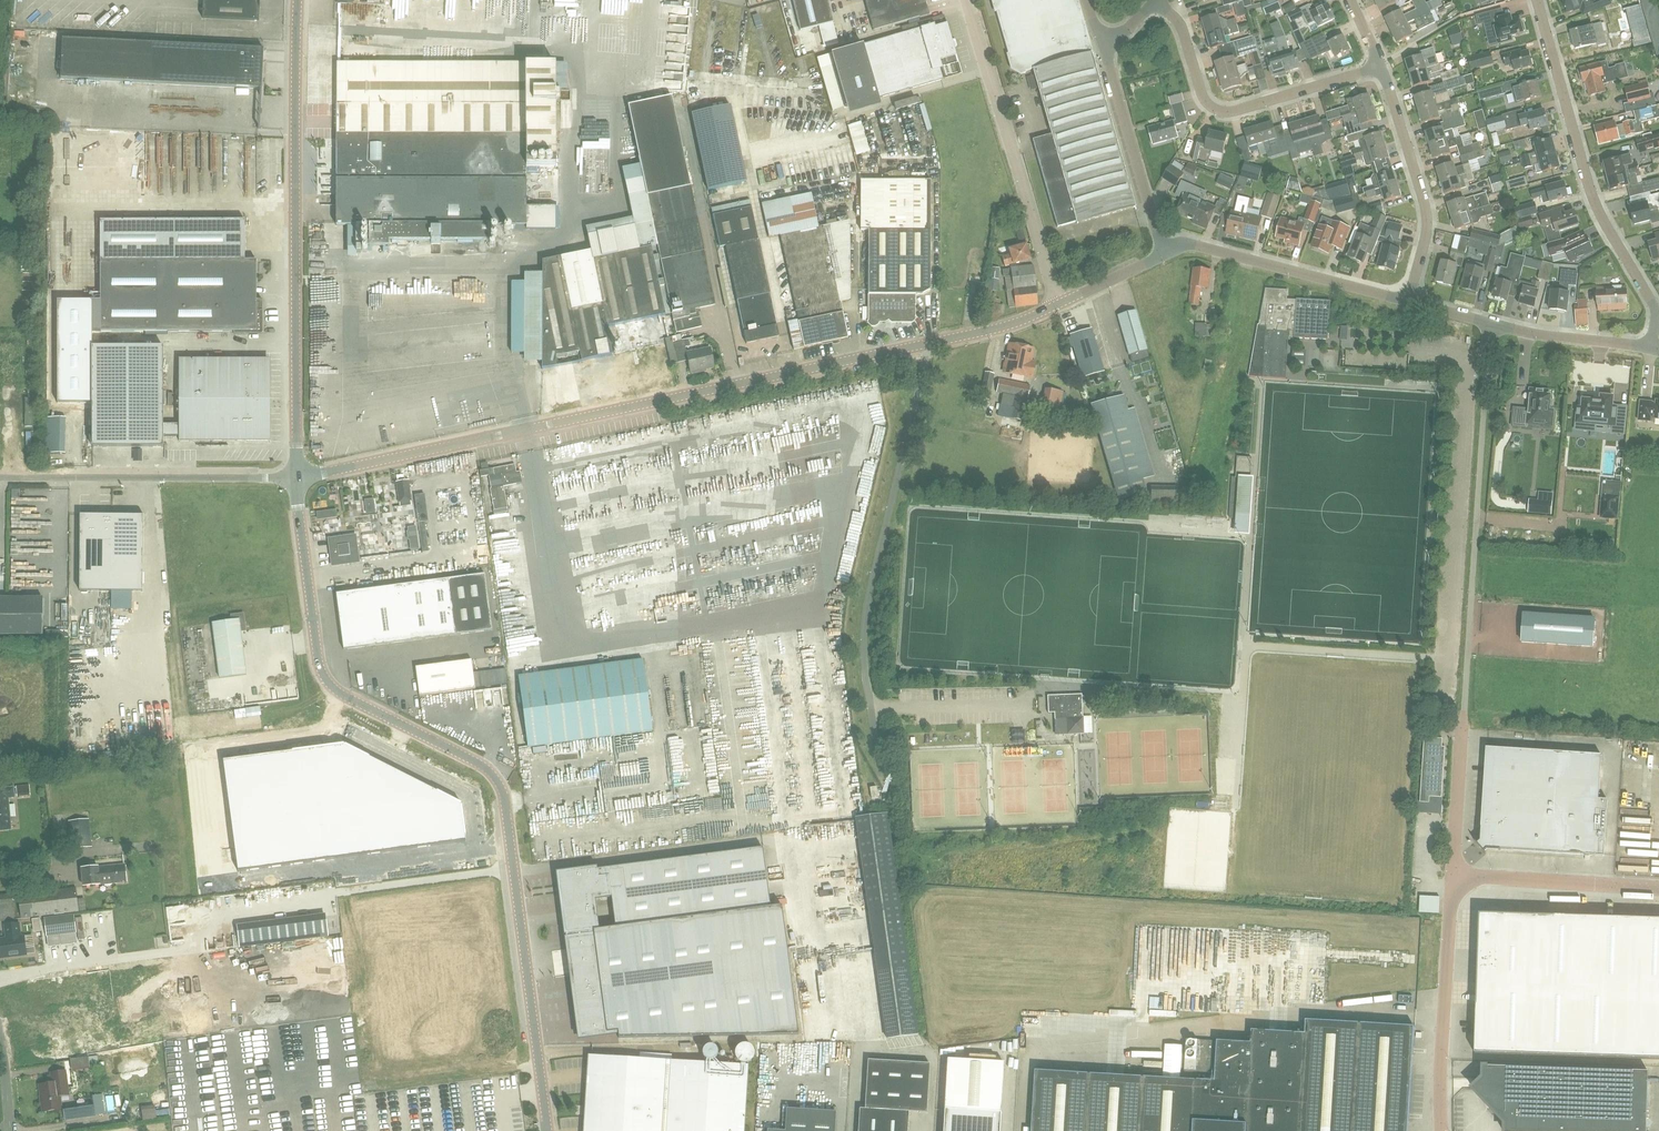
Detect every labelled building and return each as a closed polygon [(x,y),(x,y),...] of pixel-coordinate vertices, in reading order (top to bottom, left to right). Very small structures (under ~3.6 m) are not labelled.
[(203,18),(259,20),(260,0),(203,0),(203,18)] [(833,22),(828,0),(793,0),(800,30),(833,22)] [(873,31),(929,14),(925,0),(864,0),(873,31)] [(1076,0),(993,0),(1012,67),(1021,72),(1033,69),(1051,134),(1032,139),(1057,226),(1076,220),(1077,222),(1135,206),(1076,0)] [(1282,9),(1278,0),(1271,0),(1261,4),(1266,16),(1282,9)] [(1396,4),(1395,0),(1376,0),(1381,11),(1396,4)] [(1425,0),(1413,0),(1417,9),(1403,15),(1401,11),(1386,18),(1392,31),(1407,23),(1415,20),(1431,12),(1425,0)] [(1568,11),(1581,6),(1584,14),(1611,4),(1609,0),(1563,0),(1568,11)] [(1287,14),(1296,9),(1292,1),(1283,7),(1287,14)] [(1261,3),(1252,6),(1245,8),(1246,12),(1262,7),(1261,3)] [(1438,8),(1441,14),(1452,9),(1449,3),(1444,5),(1438,8)] [(1220,14),(1232,11),(1230,4),(1218,8),(1220,14)] [(1335,19),(1329,5),(1313,13),(1312,9),(1305,13),(1310,24),(1316,21),(1319,27),(1335,19)] [(1641,5),(1626,9),(1634,40),(1633,40),(1634,47),(1650,42),(1649,38),(1641,5)] [(1299,44),(1306,41),(1300,29),(1296,20),(1304,16),(1300,8),(1288,14),(1288,15),(1285,16),(1293,32),(1299,44)] [(1496,10),(1477,16),(1479,24),(1484,23),(1486,32),(1495,29),(1499,43),(1512,40),(1511,36),(1518,34),(1518,35),(1521,35),(1520,34),(1524,33),(1523,31),(1525,31),(1523,22),(1521,23),(1519,17),(1512,20),(1511,16),(1499,19),(1496,10)] [(1420,30),(1436,22),(1435,21),(1438,20),(1434,11),(1431,12),(1415,20),(1420,30)] [(1207,34),(1238,25),(1236,18),(1220,23),(1218,15),(1203,20),(1203,21),(1201,22),(1203,28),(1206,28),(1207,34)] [(934,24),(818,57),(833,111),(962,74),(954,47),(955,46),(956,46),(955,41),(954,40),(952,41),(947,23),(935,26),(934,24)] [(1398,43),(1413,36),(1407,23),(1392,31),(1398,43)] [(1571,32),(1572,34),(1570,34),(1573,46),(1575,46),(1576,49),(1598,43),(1598,46),(1608,44),(1602,23),(1593,26),(1571,32)] [(1238,25),(1207,34),(1209,40),(1207,42),(1208,48),(1212,49),(1227,44),(1225,37),(1231,35),(1240,32),(1238,25)] [(1453,46),(1464,42),(1459,27),(1449,30),(1453,46)] [(1330,43),(1326,33),(1312,40),(1312,39),(1306,41),(1299,44),(1306,58),(1318,52),(1320,56),(1333,50),(1336,57),(1350,50),(1344,36),(1330,43)] [(1616,51),(1629,49),(1627,33),(1614,36),(1616,51)] [(1236,49),(1255,43),(1254,38),(1253,36),(1234,42),(1236,49)] [(1260,36),(1254,38),(1255,43),(1260,59),(1267,57),(1270,67),(1273,76),(1274,75),(1275,77),(1279,76),(1279,78),(1287,75),(1286,72),(1278,43),(1276,38),(1278,43),(1278,46),(1266,49),(1263,42),(1262,42),(1260,36)] [(1278,43),(1286,72),(1301,67),(1296,52),(1289,54),(1286,41),(1284,36),(1276,38),(1278,43)] [(63,39),(61,79),(127,82),(125,122),(237,127),(239,88),(262,89),(264,49),(152,44),(63,39)] [(806,44),(807,50),(821,47),(820,41),(806,44)] [(1260,59),(1255,43),(1236,49),(1238,57),(1250,54),(1254,66),(1254,67),(1262,64),(1260,59)] [(1439,64),(1434,48),(1421,52),(1422,56),(1406,61),(1411,74),(1441,65),(1441,64),(1442,64),(1441,64),(1439,64)] [(1532,65),(1528,51),(1516,54),(1516,52),(1503,55),(1506,65),(1513,64),(1515,70),(1532,65)] [(1471,70),(1483,67),(1480,55),(1468,59),(1471,70)] [(1237,67),(1234,57),(1216,63),(1217,67),(1215,69),(1218,77),(1247,68),(1246,64),(1240,65),(1241,66),(1237,67)] [(1629,77),(1628,76),(1625,63),(1615,65),(1616,67),(1614,67),(1615,68),(1609,69),(1607,62),(1580,69),(1578,70),(1581,81),(1583,80),(1584,82),(1586,81),(1589,92),(1595,90),(1596,94),(1605,92),(1603,84),(1609,83),(1618,80),(1629,77)] [(389,241),(397,241),(397,246),(407,246),(407,241),(490,241),(490,225),(511,225),(525,225),(525,230),(554,230),(554,207),(527,207),(527,167),(554,167),(555,101),(560,101),(560,90),(555,90),(555,63),(525,63),(426,63),(337,63),(337,104),(337,225),(369,225),(369,246),(389,246),(389,241)] [(1254,66),(1247,68),(1218,77),(1220,86),(1223,86),(1224,91),(1225,90),(1228,92),(1232,91),(1233,88),(1242,85),(1239,75),(1243,74),(1243,75),(1246,74),(1255,71),(1258,80),(1266,78),(1263,69),(1262,64),(1254,67),(1254,66)] [(1437,71),(1443,69),(1441,65),(1411,74),(1414,86),(1431,82),(1428,74),(1437,71)] [(1454,80),(1461,78),(1458,68),(1441,73),(1444,83),(1454,80)] [(1444,83),(1446,90),(1440,91),(1441,92),(1432,95),(1431,92),(1415,97),(1416,101),(1415,101),(1415,102),(1416,107),(1418,109),(1419,108),(1419,111),(1458,98),(1449,100),(1446,91),(1456,88),(1454,80),(1444,83)] [(1525,101),(1541,97),(1536,81),(1520,86),(1512,88),(1516,103),(1525,101)] [(1630,103),(1650,98),(1647,83),(1626,88),(1630,103)] [(1507,94),(1505,85),(1478,92),(1480,101),(1507,94)] [(1373,107),(1369,94),(1355,99),(1354,97),(1346,99),(1349,109),(1341,112),(1342,117),(1373,107)] [(672,96),(628,105),(635,139),(638,156),(639,164),(640,165),(641,172),(642,172),(643,181),(644,185),(672,313),(676,332),(702,326),(698,309),(715,305),(690,185),(688,176),(672,96)] [(1463,97),(1458,98),(1419,111),(1423,123),(1439,118),(1438,112),(1447,109),(1447,110),(1453,109),(1452,106),(1459,104),(1460,104),(1464,102),(1463,97)] [(1177,124),(1188,121),(1183,102),(1172,105),(1177,124)] [(1642,122),(1658,118),(1658,105),(1634,111),(1636,120),(1632,121),(1633,121),(1624,124),(1624,125),(1616,127),(1615,122),(1596,127),(1600,143),(1619,138),(1619,137),(1627,135),(1627,136),(1636,134),(1644,132),(1642,122)] [(708,190),(747,182),(730,106),(691,114),(708,190)] [(1377,120),(1373,107),(1342,117),(1344,122),(1353,119),(1355,126),(1362,124),(1362,125),(1377,120)] [(1442,116),(1444,122),(1462,116),(1461,110),(1447,114),(1442,116)] [(1483,110),(1474,113),(1477,122),(1486,119),(1483,110)] [(1542,128),(1548,126),(1544,110),(1527,115),(1527,116),(1524,116),(1517,118),(1515,111),(1502,115),(1503,116),(1486,120),(1489,133),(1506,128),(1506,130),(1522,126),(1522,127),(1530,125),(1531,130),(1542,128)] [(1314,153),(1315,156),(1323,153),(1321,146),(1322,145),(1327,141),(1325,134),(1321,121),(1319,116),(1304,121),(1314,153)] [(1452,130),(1466,126),(1463,116),(1462,116),(1444,122),(1446,128),(1443,129),(1443,127),(1426,132),(1430,146),(1455,138),(1455,137),(1452,130)] [(1154,143),(1178,137),(1174,120),(1149,127),(1154,143)] [(867,121),(853,125),(861,155),(874,151),(867,121)] [(1305,155),(1314,153),(1304,121),(1290,125),(1291,129),(1296,142),(1301,141),(1305,155)] [(1274,128),(1272,122),(1259,126),(1267,153),(1273,152),(1269,141),(1277,139),(1286,136),(1285,131),(1284,131),(1283,125),(1274,128)] [(1267,153),(1259,126),(1245,130),(1247,135),(1250,147),(1257,144),(1261,155),(1267,153)] [(1224,153),(1228,135),(1210,131),(1206,149),(1197,147),(1194,160),(1208,163),(1207,166),(1218,169),(1219,163),(1209,161),(1211,150),(1224,153)] [(1363,138),(1361,132),(1350,135),(1347,136),(1349,143),(1359,140),(1361,147),(1353,149),(1355,155),(1385,145),(1381,132),(1363,138)] [(1658,148),(1658,134),(1637,140),(1641,154),(1658,148)] [(1464,147),(1461,136),(1455,137),(1455,138),(1430,146),(1434,159),(1451,154),(1449,148),(1457,146),(1460,156),(1482,149),(1480,142),(1464,147)] [(1516,150),(1528,147),(1526,139),(1514,143),(1516,150)] [(119,140),(75,141),(76,199),(121,198),(119,140)] [(1539,158),(1556,153),(1552,140),(1535,144),(1539,158)] [(1368,166),(1371,165),(1373,170),(1391,164),(1389,158),(1385,145),(1355,155),(1340,159),(1343,167),(1353,164),(1352,161),(1364,157),(1366,165),(1368,166)] [(1242,150),(1246,162),(1252,160),(1249,148),(1242,150)] [(1472,172),(1470,164),(1469,161),(1484,156),(1482,149),(1460,156),(1463,163),(1463,166),(1455,168),(1454,163),(1438,168),(1442,181),(1472,172)] [(1501,163),(1513,160),(1510,150),(1499,154),(1501,163)] [(1556,153),(1539,158),(1531,160),(1522,162),(1524,168),(1540,164),(1543,172),(1560,167),(1556,153)] [(1522,162),(1531,160),(1530,154),(1521,157),(1522,162)] [(1604,170),(1606,170),(1608,176),(1639,168),(1637,162),(1633,163),(1631,154),(1621,157),(1621,158),(1605,162),(1605,164),(1603,164),(1604,170)] [(1259,181),(1263,168),(1245,163),(1241,176),(1259,181)] [(543,261),(542,369),(612,354),(607,327),(665,314),(672,313),(644,185),(643,181),(642,172),(641,172),(640,165),(639,164),(622,168),(640,249),(593,259),(591,251),(543,261)] [(1177,187),(1186,173),(1171,164),(1162,178),(1177,187)] [(1373,170),(1374,174),(1372,177),(1374,184),(1375,185),(1374,185),(1375,190),(1382,188),(1397,183),(1393,170),(1391,164),(1373,170)] [(1638,185),(1636,176),(1640,175),(1639,168),(1608,176),(1610,183),(1608,183),(1610,192),(1619,190),(1618,188),(1628,186),(1628,188),(1638,185)] [(1472,172),(1442,181),(1446,194),(1462,189),(1470,186),(1469,182),(1475,180),(1472,172)] [(1194,220),(1203,202),(1207,192),(1182,181),(1187,174),(1186,173),(1177,187),(1179,188),(1175,195),(1184,199),(1178,212),(1194,220)] [(1230,190),(1235,180),(1221,174),(1217,184),(1230,190)] [(1491,185),(1504,182),(1501,174),(1489,177),(1491,185)] [(1359,195),(1356,187),(1357,186),(1354,176),(1346,179),(1350,191),(1351,191),(1352,197),(1359,195)] [(1288,189),(1303,193),(1299,179),(1291,177),(1288,189)] [(1508,190),(1527,184),(1525,177),(1506,182),(1508,190)] [(1643,183),(1646,193),(1658,190),(1658,179),(1643,183)] [(931,289),(931,180),(926,180),(927,180),(911,180),(897,180),(861,180),(861,230),(868,230),(868,294),(868,321),(867,321),(868,321),(870,324),(872,325),(875,325),(877,324),(879,322),(879,319),(880,319),(885,319),(887,318),(888,318),(890,320),(892,322),(903,322),(911,322),(914,320),(915,318),(916,318),(916,317),(915,317),(916,294),(922,294),(931,289)] [(1329,200),(1323,182),(1323,183),(1324,186),(1313,189),(1309,187),(1303,189),(1304,193),(1304,194),(1313,196),(1314,196),(1323,199),(1323,198),(1329,200)] [(1325,185),(1325,182),(1323,182),(1329,200),(1339,197),(1339,199),(1352,197),(1351,191),(1350,191),(1338,193),(1335,185),(1329,187),(1328,185),(1325,185)] [(1494,193),(1506,190),(1504,182),(1491,185),(1494,193)] [(1568,197),(1564,182),(1546,187),(1547,187),(1531,191),(1533,199),(1549,195),(1551,202),(1568,197)] [(1375,190),(1377,196),(1384,194),(1386,201),(1401,196),(1397,183),(1382,188),(1375,190)] [(1368,199),(1377,196),(1375,190),(1366,193),(1368,199)] [(1269,193),(1266,202),(1263,209),(1261,215),(1262,215),(1273,219),(1281,196),(1269,193)] [(818,227),(810,194),(762,204),(769,237),(780,235),(796,311),(792,312),(791,310),(785,311),(788,322),(794,349),(804,347),(848,338),(843,312),(842,312),(840,302),(850,300),(849,220),(818,227)] [(1658,209),(1658,194),(1650,196),(1651,203),(1648,204),(1648,203),(1630,207),(1635,224),(1651,220),(1652,225),(1658,223),(1658,210),(1658,209)] [(1242,235),(1247,214),(1249,204),(1250,199),(1239,196),(1235,211),(1233,210),(1232,215),(1229,226),(1228,232),(1242,235)] [(1475,201),(1474,196),(1449,204),(1453,217),(1483,207),(1481,199),(1475,201)] [(1321,207),(1338,213),(1347,211),(1356,209),(1355,207),(1356,207),(1352,197),(1339,199),(1334,199),(1335,200),(1329,201),(1324,199),(1321,207)] [(779,337),(751,200),(711,208),(720,247),(726,246),(746,344),(779,337)] [(1305,218),(1314,221),(1321,204),(1311,201),(1305,218)] [(1373,212),(1384,209),(1382,201),(1370,205),(1373,212)] [(1216,207),(1203,202),(1194,220),(1193,222),(1207,228),(1213,213),(1221,217),(1226,205),(1225,205),(1219,202),(1218,202),(1216,207)] [(1517,219),(1539,213),(1535,202),(1513,208),(1517,219)] [(1491,205),(1483,207),(1453,217),(1454,220),(1452,220),(1452,221),(1453,226),(1454,227),(1456,226),(1457,230),(1473,225),(1479,223),(1481,219),(1481,218),(1487,216),(1494,214),(1491,205)] [(1574,211),(1566,214),(1563,207),(1552,210),(1539,215),(1543,227),(1554,223),(1557,232),(1579,225),(1574,211)] [(1379,231),(1382,232),(1385,224),(1386,221),(1388,217),(1378,213),(1372,228),(1379,231)] [(1257,239),(1262,217),(1247,214),(1242,235),(1257,239)] [(1520,230),(1534,226),(1531,216),(1517,220),(1520,230)] [(1305,223),(1282,217),(1282,219),(1278,218),(1275,227),(1279,228),(1277,236),(1287,238),(1286,240),(1299,244),(1305,223)] [(57,300),(57,404),(92,403),(92,347),(92,331),(101,331),(155,332),(233,332),(233,334),(262,334),(262,300),(256,300),(256,260),(245,261),(245,220),(100,221),(101,300),(57,300)] [(1341,248),(1345,239),(1349,227),(1333,221),(1330,229),(1320,225),(1312,246),(1328,252),(1331,244),(1334,245),(1341,248)] [(1400,249),(1402,241),(1399,241),(1403,226),(1386,221),(1385,224),(1382,232),(1378,241),(1384,242),(1378,266),(1394,270),(1400,249)] [(1378,241),(1382,232),(1379,231),(1372,228),(1362,224),(1358,234),(1349,256),(1351,257),(1352,258),(1357,260),(1358,259),(1363,261),(1366,254),(1370,243),(1376,245),(1378,241)] [(1019,244),(1026,242),(1022,229),(1016,230),(1019,244)] [(1582,231),(1565,239),(1549,243),(1551,254),(1567,250),(1572,261),(1593,252),(1587,237),(1585,238),(1582,231)] [(1485,243),(1498,246),(1499,246),(1499,245),(1501,238),(1502,236),(1488,232),(1485,243)] [(1657,241),(1649,243),(1654,260),(1658,258),(1658,233),(1655,234),(1657,241)] [(1512,239),(1518,250),(1524,246),(1520,235),(1512,239)] [(1468,243),(1469,239),(1462,237),(1458,249),(1452,248),(1450,256),(1451,257),(1449,262),(1443,261),(1440,271),(1439,271),(1437,278),(1438,278),(1437,281),(1451,285),(1457,265),(1462,267),(1466,251),(1467,247),(1468,243)] [(1497,250),(1498,246),(1485,243),(1470,239),(1469,239),(1468,243),(1489,249),(1485,263),(1493,265),(1497,250)] [(1028,253),(1026,245),(1010,249),(1011,254),(1002,256),(1005,266),(1009,265),(1010,266),(1017,265),(1016,263),(1030,259),(1029,257),(1030,256),(1029,252),(1028,253)] [(417,257),(440,256),(439,246),(416,247),(417,257)] [(448,255),(460,254),(459,246),(448,247),(448,255)] [(461,255),(467,263),(475,256),(469,248),(461,255)] [(1517,291),(1526,257),(1512,253),(1508,269),(1502,267),(1498,280),(1493,296),(1507,300),(1510,289),(1517,291)] [(1478,292),(1484,270),(1485,265),(1470,261),(1462,288),(1478,292)] [(1549,281),(1553,264),(1551,264),(1547,262),(1542,261),(1538,278),(1549,281)] [(1017,267),(1017,265),(1010,266),(1010,267),(1010,269),(1002,269),(1003,276),(1005,276),(1006,280),(1012,280),(1013,288),(1007,289),(1009,307),(1038,304),(1033,265),(1017,267)] [(989,278),(999,279),(1000,268),(991,267),(989,278)] [(1209,289),(1211,270),(1194,268),(1190,304),(1199,305),(1201,288),(1209,289)] [(1577,285),(1579,272),(1562,270),(1560,291),(1552,290),(1550,309),(1567,311),(1569,292),(1570,284),(1577,285)] [(988,290),(998,291),(999,281),(989,280),(988,290)] [(1538,291),(1540,283),(1534,281),(1532,289),(1525,287),(1520,304),(1535,307),(1539,291),(1538,291)] [(1599,310),(1628,308),(1627,286),(1598,287),(1599,310)] [(321,309),(340,308),(339,287),(319,288),(321,309)] [(973,315),(978,316),(982,289),(976,289),(972,315),(973,315)] [(1288,289),(1266,289),(1249,377),(1286,379),(1289,338),(1328,340),(1331,301),(1287,300),(1288,289)] [(1588,315),(1587,303),(1578,303),(1578,305),(1575,305),(1576,316),(1588,315)] [(1220,319),(1221,314),(1221,311),(1210,309),(1209,317),(1220,319)] [(1129,355),(1147,349),(1136,310),(1118,316),(1129,355)] [(1207,325),(1207,323),(1196,323),(1195,336),(1207,336),(1207,337),(1214,337),(1214,325),(1207,325)] [(1082,377),(1104,371),(1091,328),(1070,335),(1082,377)] [(384,335),(372,336),(373,348),(385,347),(384,335)] [(678,342),(676,335),(672,337),(665,338),(671,364),(682,362),(678,342)] [(682,362),(686,361),(684,348),(690,346),(689,340),(682,341),(678,342),(682,362)] [(1016,374),(1021,346),(1010,344),(1004,372),(1016,374)] [(661,364),(668,363),(664,346),(658,348),(661,364)] [(1032,378),(1034,365),(1030,364),(1033,349),(1021,346),(1016,374),(1032,378)] [(92,403),(92,448),(163,448),(163,437),(179,437),(179,425),(163,425),(163,347),(92,347),(92,403)] [(691,371),(714,366),(710,349),(687,354),(691,371)] [(1210,371),(1213,360),(1206,359),(1203,370),(1210,371)] [(179,387),(269,387),(269,360),(179,360),(179,387)] [(990,395),(995,373),(985,371),(980,393),(981,393),(980,398),(989,399),(990,395)] [(1023,421),(1030,385),(999,379),(996,392),(1008,394),(1007,399),(1002,398),(1001,405),(1005,406),(1003,415),(1003,417),(1009,418),(1023,421)] [(464,386),(451,390),(454,399),(467,395),(464,386)] [(179,414),(269,414),(269,387),(179,387),(179,414)] [(1515,408),(1513,425),(1528,427),(1528,425),(1528,419),(1553,421),(1554,410),(1552,409),(1553,402),(1550,402),(1551,395),(1548,395),(1548,390),(1530,388),(1528,411),(1515,410),(1515,408)] [(1576,421),(1575,429),(1581,429),(1581,421),(1609,424),(1608,432),(1624,433),(1627,407),(1613,405),(1614,396),(1611,396),(1611,395),(1603,394),(1603,395),(1601,395),(1601,400),(1599,400),(1593,400),(1583,399),(1582,407),(1578,406),(1576,421)] [(1123,411),(1119,397),(1091,405),(1118,500),(1146,492),(1142,478),(1154,475),(1135,408),(1123,411)] [(474,409),(471,399),(458,402),(461,413),(474,409)] [(1656,400),(1656,401),(1656,404),(1652,404),(1652,402),(1641,401),(1639,420),(1640,420),(1649,421),(1650,421),(1651,415),(1655,415),(1655,417),(1655,418),(1656,418),(1658,419),(1658,401),(1656,400)] [(179,441),(269,441),(269,414),(179,414),(179,425),(179,437),(179,441)] [(64,454),(65,418),(47,418),(47,453),(64,454)] [(832,438),(832,425),(816,425),(816,439),(832,438)] [(819,450),(832,449),(832,439),(818,440),(819,450)] [(1246,534),(1252,458),(1238,457),(1236,477),(1232,477),(1230,518),(1238,518),(1237,533),(1246,534)] [(494,510),(495,514),(508,512),(507,508),(508,507),(504,486),(522,483),(520,472),(516,472),(515,465),(493,469),(493,468),(480,471),(481,477),(494,474),(494,475),(490,476),(492,488),(491,488),(495,510),(494,510)] [(418,484),(426,482),(427,489),(431,488),(428,473),(416,476),(418,484)] [(402,480),(403,504),(416,503),(414,479),(402,480)] [(1177,501),(1178,487),(1151,486),(1150,501),(1177,501)] [(1617,518),(1619,496),(1603,495),(1601,517),(1617,518)] [(381,510),(380,496),(370,497),(370,503),(364,503),(365,511),(381,510)] [(319,517),(341,516),(340,499),(319,500),(319,517)] [(1552,515),(1553,501),(1529,499),(1528,513),(1552,515)] [(522,521),(522,509),(513,509),(514,522),(522,521)] [(708,512),(709,518),(719,516),(717,510),(708,512)] [(143,592),(143,516),(80,516),(80,591),(143,592)] [(399,532),(398,518),(390,518),(391,533),(399,532)] [(516,532),(525,530),(523,523),(514,526),(516,532)] [(355,536),(329,539),(332,565),(359,562),(355,536)] [(572,559),(580,567),(588,560),(580,551),(572,559)] [(763,566),(754,569),(758,579),(767,576),(763,566)] [(344,649),(493,630),(485,574),(337,594),(344,649)] [(0,598),(0,635),(42,635),(42,597),(0,598)] [(244,613),(233,615),(233,621),(213,623),(221,678),(247,675),(241,631),(246,630),(244,613)] [(1595,617),(1523,613),(1522,643),(1593,648),(1595,617)] [(508,644),(494,644),(495,656),(508,656),(508,644)] [(642,659),(518,676),(527,748),(652,731),(642,659)] [(420,696),(476,689),(473,660),(416,667),(420,696)] [(510,685),(479,686),(479,700),(511,698),(510,685)] [(760,690),(752,691),(753,698),(761,697),(760,690)] [(1083,717),(1082,694),(1047,696),(1048,713),(1054,712),(1055,735),(1084,734),(1084,717),(1083,717)] [(251,715),(262,715),(262,707),(251,708),(251,715)] [(1442,797),(1445,746),(1442,746),(1443,738),(1425,737),(1420,802),(1430,802),(1430,796),(1442,797)] [(293,752),(223,761),(238,872),(331,860),(466,842),(465,835),(466,835),(462,806),(461,806),(461,804),(437,791),(437,792),(369,757),(345,745),(344,745),(344,744),(292,751),(293,752)] [(1604,856),(1608,800),(1599,800),(1602,755),(1487,748),(1481,841),(1478,843),(1476,841),(1475,842),(1486,854),(1487,854),(1485,851),(1488,849),(1604,856)] [(858,761),(858,754),(848,755),(849,774),(859,773),(859,761),(858,761)] [(871,799),(878,798),(876,787),(870,788),(871,799)] [(1,789),(0,789),(0,830),(9,830),(8,821),(10,819),(8,798),(14,797),(14,788),(1,789)] [(887,1038),(918,1034),(887,813),(856,818),(887,1038)] [(72,849),(92,847),(89,819),(68,821),(72,849)] [(216,858),(217,847),(198,846),(198,857),(216,858)] [(611,893),(615,927),(770,907),(762,848),(585,871),(585,874),(562,877),(564,885),(561,886),(562,892),(564,892),(567,909),(572,908),(572,909),(592,906),(591,895),(611,893)] [(83,886),(127,882),(125,865),(82,869),(83,886)] [(22,919),(79,912),(76,890),(19,896),(22,919)] [(14,920),(11,894),(0,895),(0,921),(14,920)] [(1439,913),(1440,897),(1420,896),(1420,913),(1439,913)] [(781,906),(770,907),(615,927),(566,934),(566,938),(594,934),(599,971),(572,974),(576,1006),(592,1004),(596,1034),(618,1032),(618,1038),(798,1035),(781,906)] [(47,936),(77,933),(74,914),(45,918),(47,936)] [(1653,919),(1649,919),(1579,917),(1577,917),(1555,916),(1480,914),(1476,1053),(1658,1059),(1658,919),(1653,919)] [(329,936),(326,917),(272,924),(275,943),(329,936)] [(40,919),(33,920),(34,932),(42,931),(40,919)] [(26,955),(24,936),(21,936),(19,924),(5,926),(6,935),(7,935),(8,938),(0,939),(0,952),(1,958),(26,955)] [(176,964),(143,969),(146,992),(152,1041),(186,1036),(178,978),(178,974),(176,964)] [(64,988),(81,986),(80,976),(63,978),(64,988)] [(113,997),(83,1001),(90,1049),(119,1045),(113,997)] [(1415,1027),(1308,1020),(1307,1033),(1254,1030),(1253,1043),(1187,1039),(1184,1080),(1163,1078),(1163,1071),(1125,1069),(1124,1076),(1036,1071),(1033,1130),(1408,1130),(1415,1027)] [(743,1063),(745,1063),(747,1063),(748,1062),(749,1062),(751,1060),(752,1058),(753,1057),(753,1056),(754,1055),(754,1054),(754,1053),(754,1052),(753,1051),(753,1050),(753,1049),(752,1048),(751,1046),(749,1045),(747,1044),(746,1044),(744,1044),(742,1044),(741,1044),(739,1045),(739,1046),(737,1047),(736,1048),(736,1049),(735,1050),(735,1051),(735,1052),(735,1053),(735,1054),(735,1055),(735,1056),(735,1057),(736,1058),(736,1059),(737,1060),(738,1061),(740,1062),(741,1063),(742,1063),(743,1063)] [(709,1061),(710,1061),(712,1061),(713,1060),(714,1060),(715,1059),(716,1058),(717,1056),(718,1054),(718,1053),(718,1052),(717,1051),(716,1049),(716,1048),(715,1047),(714,1046),(712,1046),(710,1045),(708,1045),(707,1046),(706,1046),(705,1047),(704,1048),(703,1049),(702,1050),(702,1051),(702,1052),(702,1053),(702,1054),(702,1055),(702,1056),(703,1057),(703,1058),(704,1058),(704,1059),(706,1060),(708,1061),(709,1061)] [(583,1130),(744,1130),(749,1065),(588,1055),(583,1130)] [(71,1059),(72,1069),(89,1066),(88,1057),(71,1059)] [(1001,1112),(1004,1063),(947,1059),(944,1108),(942,1130),(1000,1130),(1001,1112)] [(930,1063),(868,1060),(865,1109),(859,1108),(858,1130),(907,1130),(909,1111),(927,1113),(930,1063)] [(1649,1072),(1489,1067),(1489,1065),(1482,1065),(1482,1078),(1470,1088),(1504,1124),(1504,1130),(1647,1130),(1649,1072)] [(43,1111),(61,1109),(59,1096),(68,1095),(65,1071),(51,1073),(52,1083),(39,1085),(43,1111)] [(79,1118),(96,1115),(95,1113),(105,1112),(102,1094),(93,1095),(94,1105),(78,1108),(79,1118)] [(811,1110),(786,1108),(785,1130),(767,1129),(767,1130),(810,1130),(811,1110)] [(836,1111),(811,1110),(810,1130),(835,1130),(836,1111)]
